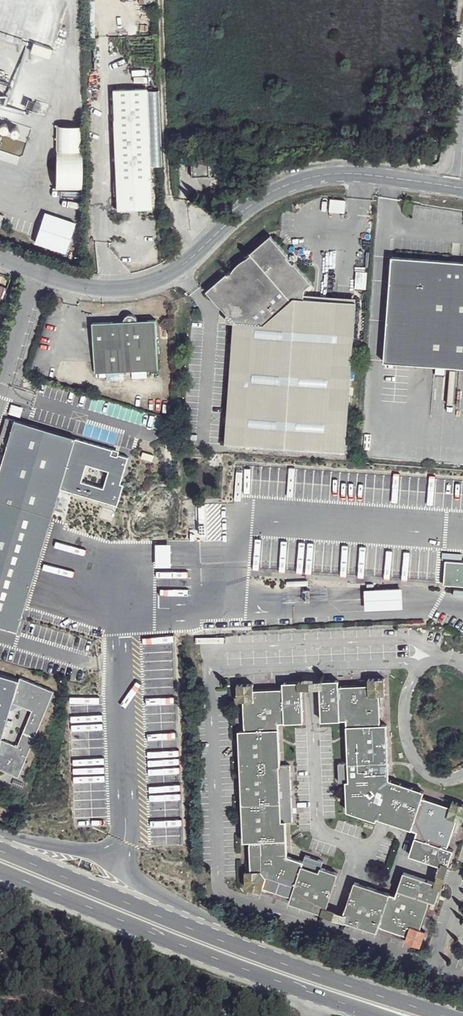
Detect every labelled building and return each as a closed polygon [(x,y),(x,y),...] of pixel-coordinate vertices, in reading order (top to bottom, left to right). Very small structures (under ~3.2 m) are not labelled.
[(50,59),(53,50),(33,44),(30,53),(50,59)] [(24,157),(32,134),(31,126),(31,115),(33,111),(44,115),(47,104),(34,99),(34,101),(26,99),(23,110),(9,106),(14,80),(8,71),(4,70),(0,69),(0,151),(24,157)] [(147,92),(114,94),(117,168),(117,213),(152,212),(148,138),(147,92)] [(81,126),(56,127),(57,191),(82,190),(81,126)] [(196,178),(213,177),(212,159),(195,160),(196,178)] [(330,198),(329,209),(344,210),(345,199),(330,198)] [(65,254),(75,223),(45,213),(34,244),(65,254)] [(314,283),(296,263),(295,264),(289,256),(290,255),(274,235),(253,252),(254,255),(248,259),(242,260),(239,263),(237,265),(234,270),(230,273),(228,272),(207,289),(220,304),(221,303),(229,312),(225,316),(225,319),(227,320),(236,322),(226,443),(346,453),(357,303),(305,299),(306,291),(314,283)] [(383,362),(462,368),(462,262),(390,256),(383,362)] [(125,319),(93,322),(95,371),(159,367),(155,318),(138,319),(135,315),(132,313),(129,315),(127,317),(125,319)] [(7,417),(0,441),(9,444),(16,420),(7,417)] [(16,420),(9,444),(0,474),(0,625),(18,631),(56,504),(61,489),(118,506),(124,485),(121,484),(129,457),(112,452),(113,449),(76,438),(16,420)] [(442,562),(440,586),(462,589),(462,564),(442,562)] [(402,585),(365,586),(366,606),(403,605),(402,585)] [(20,775),(54,688),(21,674),(19,677),(0,671),(0,768),(20,775)] [(444,869),(451,851),(445,848),(455,820),(461,822),(462,817),(462,806),(451,801),(449,808),(421,797),(423,791),(388,779),(386,725),(379,726),(377,696),(384,695),(383,678),(366,679),(366,685),(336,687),(336,681),(317,681),(319,720),(345,720),(347,762),(337,762),(338,782),(344,782),(345,810),(374,821),(375,817),(415,832),(406,855),(444,869)] [(285,904),(320,916),(334,875),(317,869),(319,863),(301,856),(299,863),(284,857),(282,823),(291,822),(288,765),(278,765),(276,722),(301,721),(299,682),(281,683),(281,689),(251,691),(250,684),(234,685),(234,701),(241,701),(242,731),(235,732),(240,842),(246,842),(248,872),(241,873),(241,888),(256,894),(258,888),(286,898),(285,904)] [(401,943),(416,949),(422,933),(415,931),(425,902),(432,904),(438,887),(400,873),(392,897),(351,882),(337,921),(372,933),(375,927),(403,938),(401,943)]
